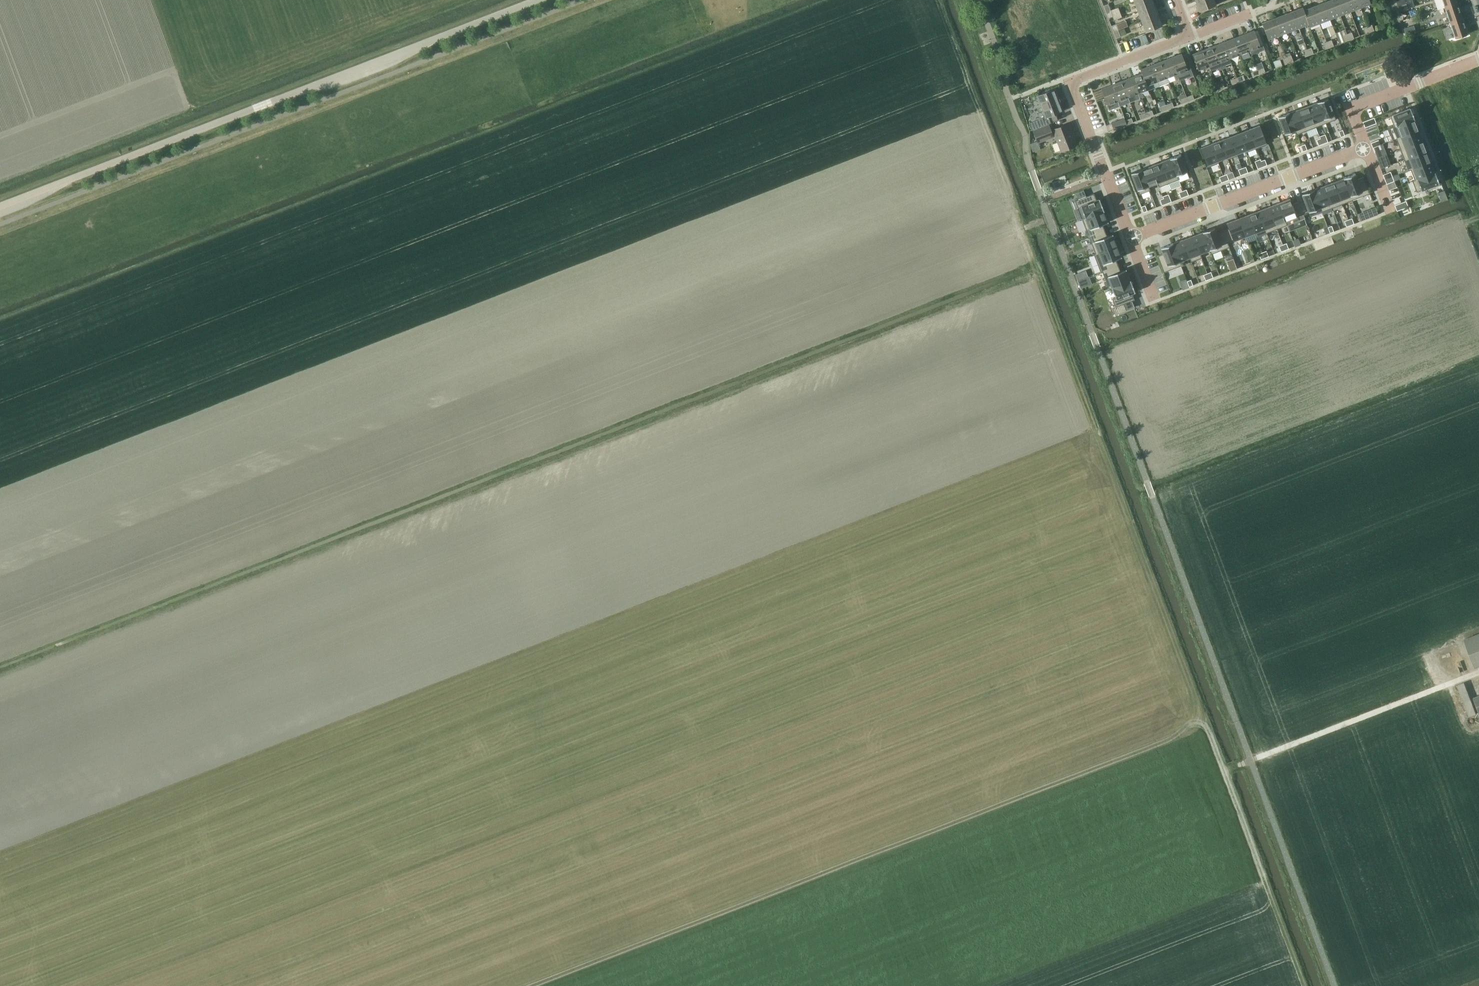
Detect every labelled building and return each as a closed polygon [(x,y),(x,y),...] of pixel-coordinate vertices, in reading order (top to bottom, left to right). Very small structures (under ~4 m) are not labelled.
[(1154,4),(1153,0),(1137,0),(1134,1),(1138,11),(1154,4)] [(1196,1),(1200,11),(1216,5),(1214,0),(1197,0),(1196,1)] [(1341,15),(1336,0),(1330,0),(1324,2),(1330,19),(1341,15)] [(1351,11),(1347,0),(1336,0),(1341,15),(1351,11)] [(1361,7),(1358,0),(1347,0),(1351,11),(1361,7)] [(1396,0),(1400,12),(1408,9),(1406,0),(1397,0),(1396,0)] [(1321,22),(1330,19),(1324,2),(1315,6),(1321,22)] [(1142,22),(1159,15),(1154,4),(1138,11),(1142,22)] [(1450,22),(1462,18),(1458,4),(1445,8),(1450,22)] [(1310,26),(1321,22),(1315,6),(1304,10),(1309,24),(1310,26)] [(1309,24),(1304,10),(1303,7),(1293,11),(1299,28),(1309,24)] [(1289,31),(1299,28),(1293,11),(1283,15),(1289,31)] [(1159,15),(1142,22),(1146,32),(1162,25),(1159,15)] [(1278,35),(1289,31),(1283,15),(1272,19),(1278,35)] [(1462,18),(1450,22),(1455,38),(1467,34),(1462,18)] [(1268,39),(1278,35),(1272,19),(1262,22),(1268,39)] [(1413,25),(1404,28),(1406,35),(1416,32),(1413,25)] [(1244,34),(1250,50),(1252,54),(1265,49),(1263,45),(1260,46),(1254,30),(1244,34)] [(1240,54),(1250,50),(1244,34),(1234,38),(1240,54)] [(1223,42),(1230,58),(1240,54),(1234,38),(1223,42)] [(1223,42),(1213,46),(1221,67),(1222,69),(1232,65),(1230,58),(1223,42)] [(1305,43),(1301,45),(1305,56),(1309,55),(1307,49),(1305,43)] [(1209,66),(1211,71),(1217,68),(1221,69),(1222,69),(1221,67),(1213,46),(1203,49),(1209,66)] [(1199,70),(1209,66),(1203,49),(1193,53),(1199,70)] [(1171,57),(1179,78),(1183,77),(1181,72),(1188,69),(1182,53),(1171,57)] [(1171,57),(1161,61),(1169,82),(1179,78),(1171,57)] [(1151,65),(1159,86),(1169,82),(1161,61),(1151,65)] [(1147,85),(1153,83),(1155,87),(1159,86),(1151,65),(1141,69),(1142,73),(1147,85)] [(1142,73),(1132,77),(1140,97),(1143,96),(1142,92),(1149,89),(1147,85),(1142,73)] [(1122,80),(1130,102),(1140,98),(1140,97),(1132,77),(1122,80)] [(1112,84),(1120,106),(1130,102),(1122,80),(1112,84)] [(1101,88),(1108,105),(1109,110),(1120,106),(1112,84),(1101,88)] [(1046,116),(1030,123),(1033,130),(1058,120),(1055,113),(1063,110),(1055,89),(1038,96),(1046,116)] [(1328,97),(1317,101),(1326,123),(1336,119),(1328,97)] [(1317,102),(1308,105),(1316,127),(1326,123),(1317,101),(1317,102)] [(1308,105),(1298,109),(1307,130),(1309,137),(1319,133),(1316,127),(1308,105)] [(1392,127),(1387,129),(1388,129),(1415,119),(1410,108),(1390,115),(1394,126),(1392,127)] [(1289,112),(1297,134),(1307,130),(1298,109),(1293,111),(1289,112)] [(1289,112),(1278,116),(1286,136),(1296,132),(1297,134),(1289,112)] [(1374,117),(1363,121),(1365,127),(1376,123),(1374,117)] [(1127,125),(1125,120),(1125,118),(1112,123),(1114,130),(1127,125)] [(1390,135),(1386,136),(1388,141),(1396,138),(1418,129),(1415,119),(1388,129),(1390,135)] [(1051,124),(1034,131),(1038,142),(1056,135),(1058,142),(1053,144),(1056,151),(1061,149),(1061,150),(1076,145),(1071,132),(1072,132),(1069,123),(1051,130),(1049,125),(1052,124),(1051,124)] [(1260,125),(1249,129),(1256,148),(1267,144),(1260,125)] [(1249,129),(1240,132),(1247,152),(1248,151),(1255,148),(1256,148),(1249,129)] [(1423,140),(1418,129),(1396,138),(1400,149),(1423,140)] [(1240,132),(1230,136),(1237,155),(1238,155),(1237,153),(1242,151),(1246,150),(1246,152),(1247,152),(1240,132)] [(1325,134),(1320,136),(1320,138),(1323,144),(1328,141),(1325,134)] [(1230,136),(1221,140),(1228,159),(1237,155),(1230,136)] [(1221,140),(1211,143),(1218,163),(1219,162),(1218,160),(1221,159),(1227,157),(1227,159),(1228,159),(1221,140)] [(1423,140),(1400,149),(1404,159),(1427,151),(1423,140)] [(1211,143),(1200,147),(1208,167),(1218,163),(1211,143)] [(1427,151),(1404,159),(1408,170),(1431,161),(1427,151)] [(1181,154),(1170,158),(1179,179),(1180,181),(1189,178),(1187,171),(1185,165),(1187,164),(1185,158),(1183,158),(1181,154)] [(1170,158),(1161,161),(1169,183),(1179,179),(1170,158)] [(1261,159),(1255,161),(1258,168),(1263,166),(1261,160),(1261,159)] [(1161,161),(1151,165),(1159,187),(1169,183),(1161,161)] [(1431,161),(1408,170),(1411,170),(1414,179),(1412,180),(1412,181),(1435,172),(1431,161)] [(1151,165),(1142,169),(1150,190),(1149,186),(1157,182),(1159,187),(1151,165)] [(1142,169),(1131,173),(1139,194),(1150,190),(1142,169)] [(1435,172),(1412,181),(1417,192),(1428,187),(1429,190),(1435,187),(1434,185),(1439,183),(1435,172)] [(1355,173),(1344,177),(1352,200),(1370,193),(1364,177),(1358,179),(1355,173)] [(1343,178),(1334,181),(1342,204),(1352,200),(1344,177),(1343,178)] [(1334,181),(1324,185),(1332,208),(1342,204),(1334,181)] [(1314,189),(1322,211),(1332,208),(1324,185),(1314,189)] [(1078,199),(1075,200),(1078,208),(1081,207),(1082,209),(1085,217),(1083,217),(1082,218),(1104,210),(1100,198),(1097,199),(1094,193),(1086,196),(1084,189),(1076,192),(1078,199)] [(1304,199),(1298,202),(1305,218),(1303,214),(1309,211),(1310,216),(1322,211),(1314,189),(1302,193),(1304,199)] [(1169,194),(1163,196),(1164,198),(1166,203),(1171,201),(1169,194)] [(1290,198),(1278,202),(1287,225),(1305,218),(1298,202),(1292,204),(1290,198)] [(1406,200),(1395,205),(1397,211),(1408,206),(1406,200)] [(1278,202),(1268,206),(1277,229),(1287,225),(1278,202)] [(1268,206),(1258,210),(1267,233),(1277,229),(1268,206)] [(1376,208),(1358,214),(1361,221),(1378,214),(1376,208)] [(1104,210),(1082,218),(1089,236),(1105,230),(1103,224),(1108,222),(1104,211),(1104,210)] [(1258,210),(1248,214),(1257,236),(1267,233),(1258,210)] [(1248,214),(1238,218),(1245,236),(1247,241),(1257,238),(1256,237),(1257,236),(1248,214)] [(1229,228),(1223,230),(1229,247),(1230,247),(1228,242),(1245,236),(1238,218),(1226,222),(1229,228)] [(1215,227),(1203,231),(1212,254),(1229,247),(1223,230),(1217,233),(1215,227)] [(1105,230),(1089,236),(1095,253),(1094,253),(1094,254),(1117,245),(1113,233),(1107,236),(1105,230)] [(1203,232),(1193,235),(1202,258),(1202,257),(1200,253),(1209,249),(1211,254),(1212,254),(1203,231),(1202,231),(1203,232)] [(1193,235),(1183,239),(1191,261),(1202,258),(1193,235)] [(1173,243),(1181,265),(1182,265),(1180,261),(1189,257),(1191,262),(1191,261),(1183,239),(1173,243)] [(1163,253),(1157,255),(1164,272),(1181,265),(1173,243),(1161,247),(1163,253)] [(1117,245),(1094,254),(1101,271),(1118,265),(1116,259),(1122,257),(1117,245)] [(1118,265),(1101,271),(1101,272),(1102,271),(1109,288),(1131,280),(1131,279),(1130,280),(1126,268),(1120,271),(1118,265)] [(1087,269),(1076,272),(1080,286),(1091,283),(1087,269)] [(1157,283),(1160,291),(1169,288),(1166,279),(1157,283)] [(1131,280),(1109,288),(1109,289),(1112,288),(1115,296),(1116,298),(1113,299),(1116,307),(1124,304),(1126,309),(1134,306),(1132,301),(1135,299),(1132,293),(1135,292),(1131,280)] [(1478,666),(1478,633),(1464,639),(1475,667),(1478,666)] [(1464,682),(1457,685),(1469,716),(1476,713),(1464,682)]
